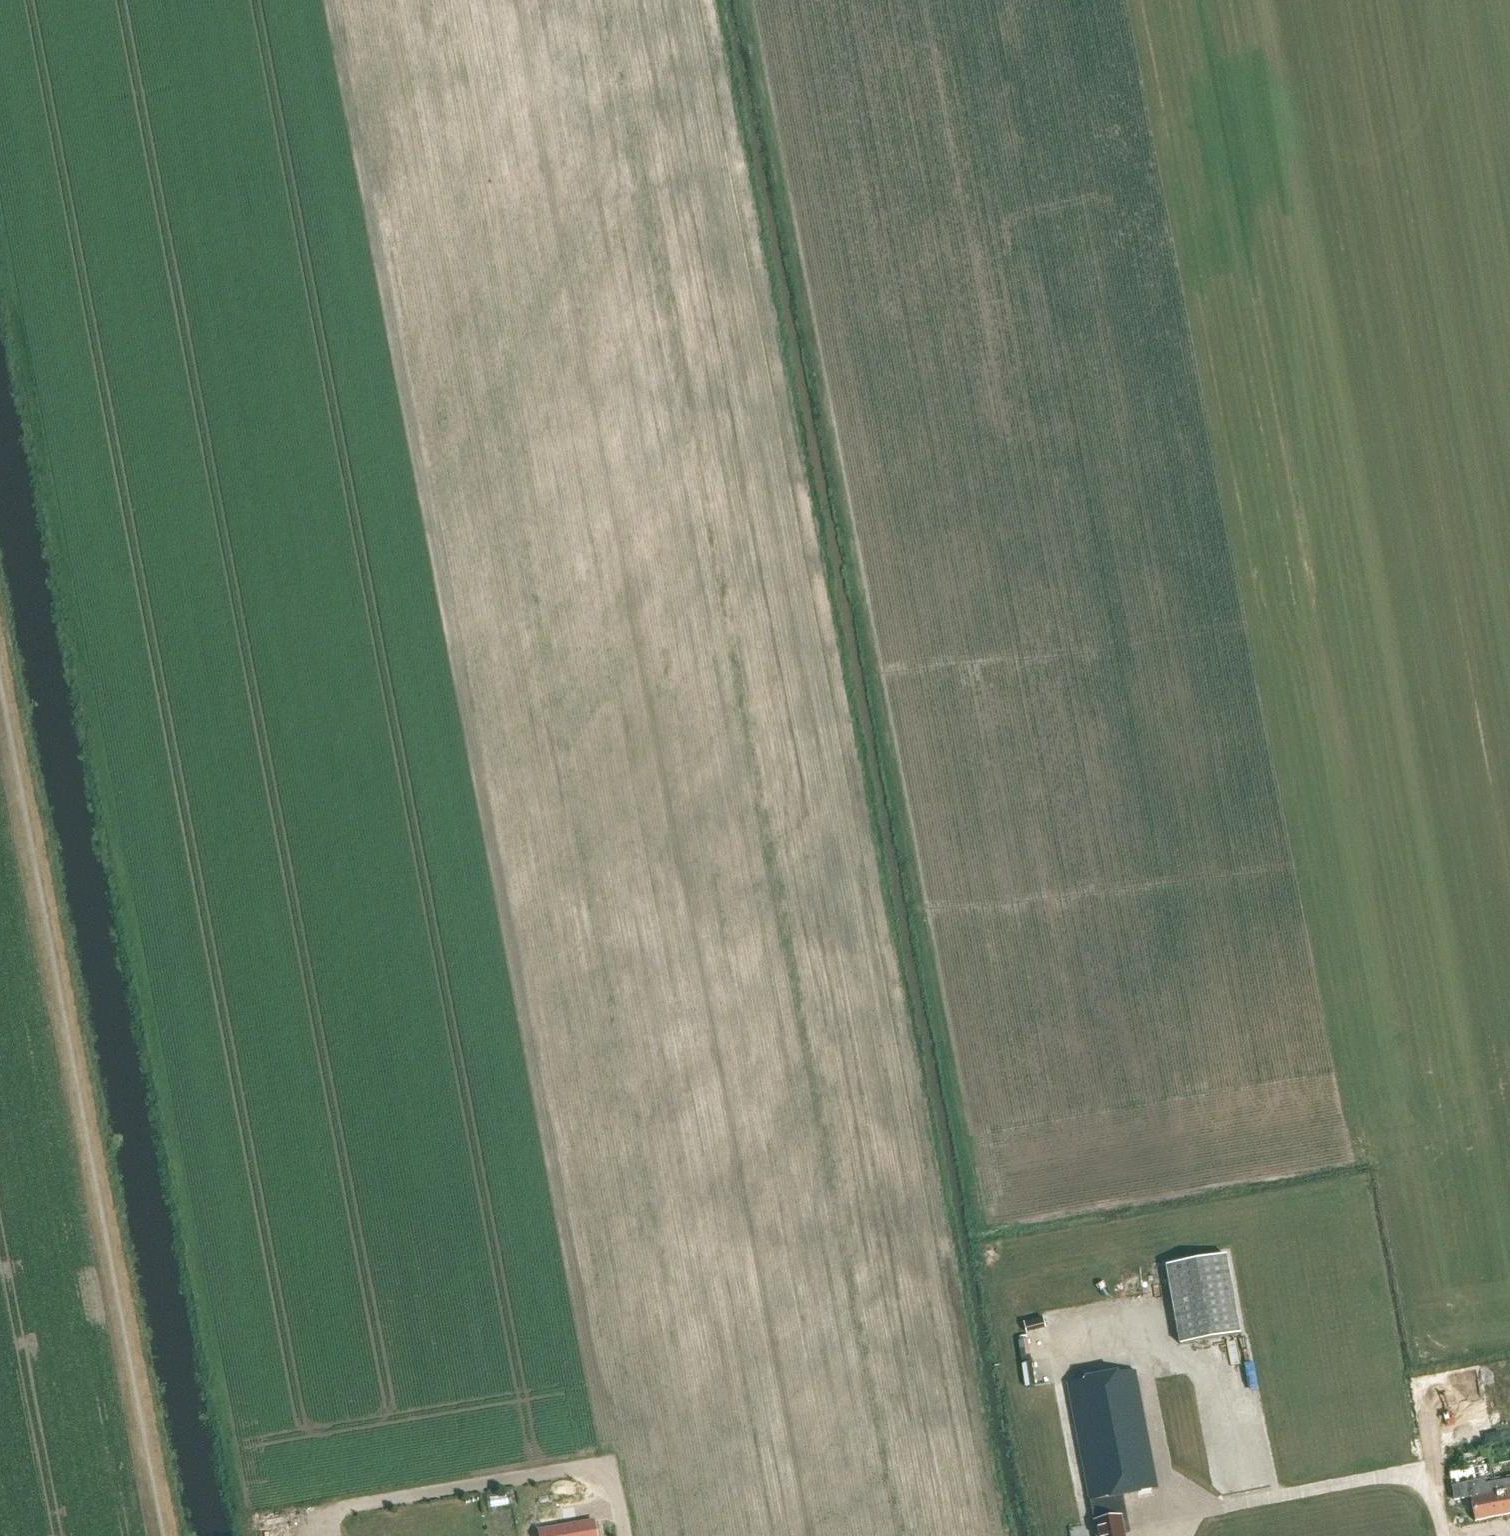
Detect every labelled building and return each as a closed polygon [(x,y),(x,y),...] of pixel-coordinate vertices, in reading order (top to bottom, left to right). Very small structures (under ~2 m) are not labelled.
[(1180,1345),(1239,1334),(1225,1255),(1166,1266),(1180,1345)] [(1123,1496),(1159,1489),(1136,1371),(1067,1384),(1094,1521),(1097,1535),(1125,1535),(1124,1535),(1130,1534),(1123,1496)] [(1499,1517),(1489,1467),(1486,1453),(1463,1457),(1466,1471),(1449,1475),(1454,1502),(1470,1498),(1474,1521),(1499,1517)] [(1499,1517),(1509,1514),(1509,1463),(1491,1467),(1489,1467),(1499,1517)] [(546,1530),(547,1535),(597,1535),(594,1522),(546,1530)]
